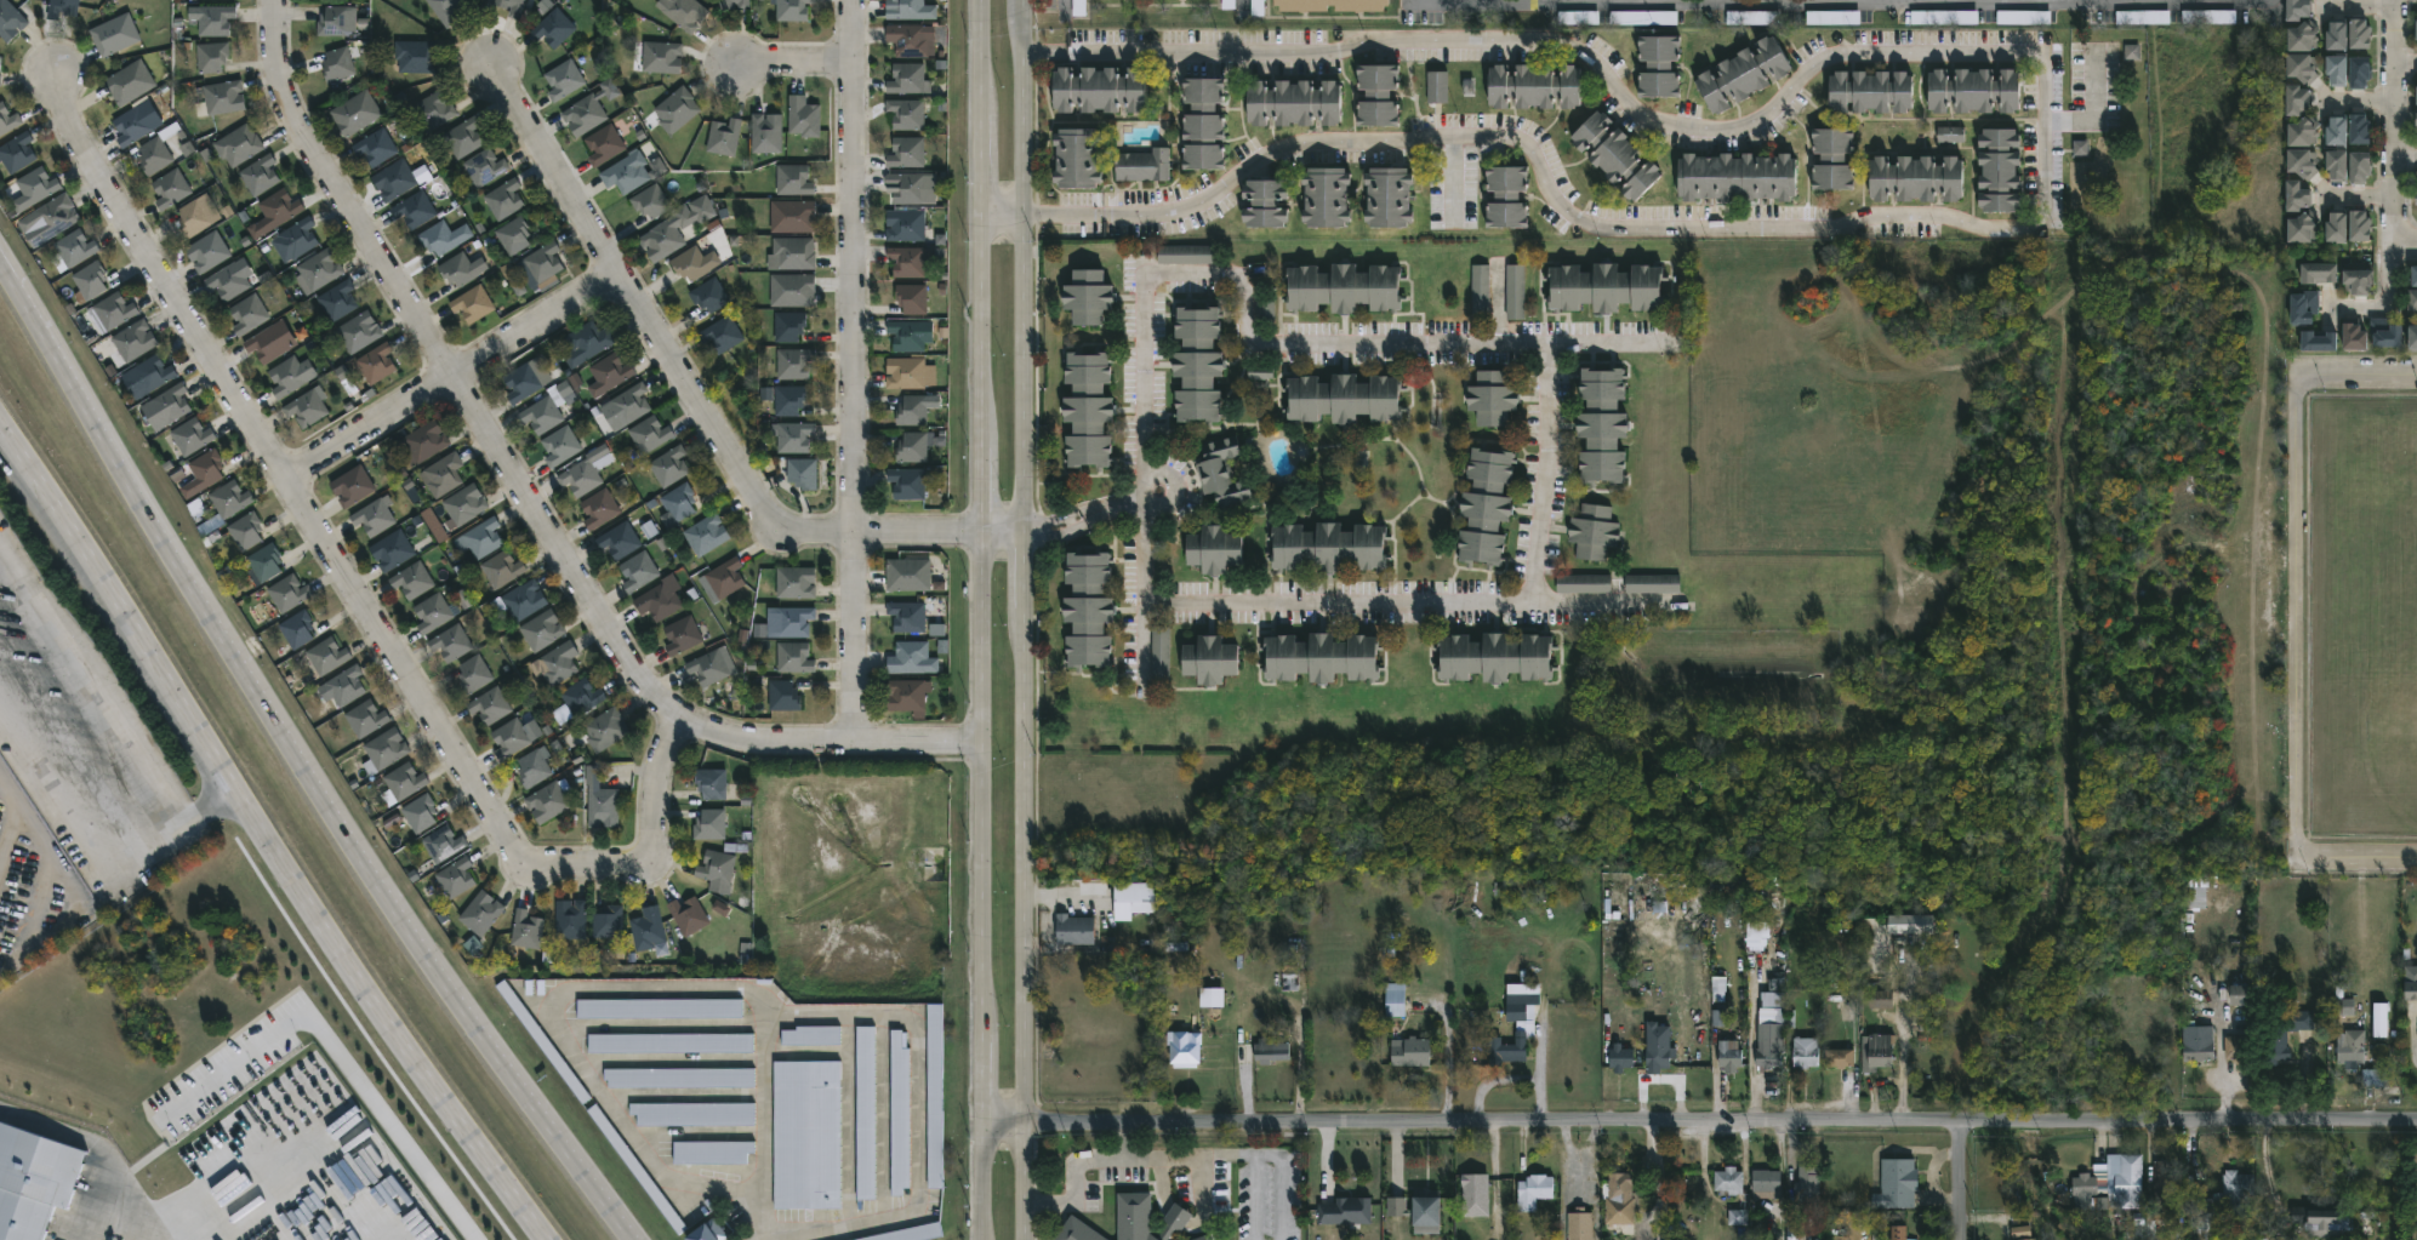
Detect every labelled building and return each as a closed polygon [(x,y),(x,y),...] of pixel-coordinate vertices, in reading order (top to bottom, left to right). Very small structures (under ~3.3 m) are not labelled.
[(6,42),(0,36),(0,0),(8,0),(28,22),(19,30),(16,25),(13,28),(17,32),(6,42)] [(46,19),(49,0),(78,0),(75,17),(62,15),(63,11),(58,10),(56,21),(46,19)] [(446,29),(426,0),(464,0),(466,2),(455,11),(461,18),(449,27),(446,29)] [(492,5),(494,0),(524,0),(518,19),(507,16),(509,7),(506,6),(505,10),(492,5)] [(661,11),(669,0),(696,0),(709,11),(699,24),(695,21),(694,23),(699,27),(691,35),(661,11)] [(719,10),(719,0),(749,0),(749,10),(737,10),(737,4),(735,4),(735,10),(719,10)] [(776,21),(776,0),(815,0),(815,2),(805,2),(805,4),(805,5),(808,5),(808,21),(776,21)] [(893,4),(893,0),(924,0),(924,5),(937,5),(936,18),(885,19),(885,6),(895,6),(895,4),(893,4)] [(1272,7),(1272,0),(1389,0),(1389,7),(1384,7),(1384,12),(1334,12),(1334,6),(1327,6),(1327,11),(1277,12),(1277,7),(1272,7)] [(2290,22),(2291,0),(2315,0),(2315,18),(2304,18),(2304,22),(2290,22)] [(348,7),(347,35),(315,35),(315,21),(318,21),(318,13),(323,13),(323,5),(348,6),(348,7)] [(577,28),(553,50),(543,40),(546,38),(543,35),(537,41),(529,33),(557,6),(577,28)] [(235,7),(235,18),(226,18),(226,22),(229,22),(229,36),(198,36),(198,19),(192,19),(192,7),(235,7)] [(141,39),(101,57),(89,29),(129,11),(141,39)] [(2315,52),(2292,52),(2293,29),(2302,29),(2310,19),(2321,29),(2319,33),(2322,39),(2319,41),(2319,48),(2315,48),(2315,52)] [(2371,19),(2371,25),(2375,25),(2373,50),(2354,50),(2354,19),(2371,19)] [(2350,50),(2330,50),(2330,32),(2333,32),(2335,22),(2350,23),(2350,50)] [(925,25),(925,36),(929,36),(929,57),(896,57),(896,42),(887,42),(887,24),(925,24),(925,25)] [(1680,47),(1680,61),(1672,62),(1672,73),(1681,73),(1681,97),(1640,98),(1640,73),(1648,73),(1648,62),(1641,62),(1640,36),(1682,35),(1682,47),(1680,47)] [(1777,36),(1795,69),(1789,72),(1791,74),(1780,80),(1775,70),(1767,75),(1774,86),(1762,92),(1760,90),(1750,95),(1751,97),(1742,103),(1735,93),(1728,98),(1733,108),(1722,115),(1720,113),(1715,115),(1697,81),(1701,79),(1699,76),(1711,69),(1717,79),(1725,75),(1718,65),(1731,58),(1732,62),(1742,57),(1739,53),(1752,46),(1757,56),(1763,53),(1758,44),(1769,36),(1772,39),(1777,36)] [(434,53),(435,73),(398,73),(398,59),(394,59),(394,41),(435,42),(434,53)] [(682,55),(678,56),(678,57),(680,58),(680,73),(643,72),(644,41),(683,42),(682,55)] [(222,73),(198,74),(195,45),(227,42),(228,56),(226,56),(227,64),(221,64),(222,73)] [(355,74),(327,84),(323,68),(325,68),(323,61),(326,59),(324,52),(347,45),(355,74)] [(2315,55),(2315,57),(2318,57),(2320,65),(2318,69),(2320,70),(2318,72),(2321,75),(2310,86),(2302,78),(2291,78),(2292,55),(2315,55)] [(155,84),(118,107),(102,80),(139,57),(155,84)] [(586,84),(553,103),(547,92),(554,87),(553,84),(549,86),(542,75),(570,57),(586,84)] [(2352,57),(2352,87),(2333,87),(2333,75),(2330,75),(2330,57),(2352,57)] [(2362,88),(2354,88),(2354,58),(2373,58),(2373,81),(2371,81),(2371,90),(2362,88)] [(925,63),(925,93),(887,92),(887,81),(896,81),(896,78),(894,78),(894,62),(925,63)] [(1398,74),(1398,90),(1391,90),(1391,101),(1398,101),(1398,127),(1357,126),(1358,102),(1367,102),(1367,91),(1358,90),(1358,64),(1400,65),(1398,74)] [(1577,64),(1577,68),(1581,68),(1581,107),(1577,107),(1577,109),(1563,109),(1563,98),(1555,98),(1555,109),(1541,109),(1541,107),(1530,105),(1530,109),(1518,109),(1518,99),(1509,99),(1509,109),(1497,109),(1497,107),(1489,107),(1490,68),(1495,68),(1495,64),(1510,64),(1510,76),(1516,76),(1516,65),(1530,65),(1530,68),(1541,68),(1541,65),(1555,65),(1555,76),(1562,76),(1562,64),(1577,64)] [(1142,68),(1142,72),(1147,72),(1146,113),(1129,113),(1129,105),(1119,104),(1119,114),(1105,114),(1105,109),(1096,109),(1096,114),(1082,113),(1082,105),(1074,105),(1074,114),(1059,114),(1059,110),(1054,110),(1055,72),(1059,72),(1059,68),(1073,68),(1073,76),(1083,76),(1083,68),(1095,68),(1095,72),(1105,72),(1105,68),(1119,68),(1119,76),(1128,76),(1128,68),(1142,68)] [(1996,69),(1996,80),(2003,80),(2003,69),(2017,69),(2017,73),(2023,73),(2023,110),(2017,110),(2017,113),(2003,113),(2003,102),(1996,102),(1996,114),(1984,114),(1984,110),(1971,110),(1971,113),(1957,113),(1957,103),(1950,102),(1950,114),(1937,113),(1937,110),(1932,110),(1932,72),(1937,72),(1937,68),(1950,68),(1950,80),(1959,80),(1959,69),(1972,69),(1972,72),(1983,72),(1983,69),(1996,69)] [(1893,70),(1893,82),(1897,82),(1897,72),(1911,72),(1911,75),(1916,75),(1916,109),(1910,109),(1910,114),(1898,114),(1898,103),(1892,103),(1892,114),(1879,114),(1879,109),(1870,109),(1870,114),(1855,114),(1855,103),(1851,103),(1851,114),(1839,114),(1839,109),(1832,109),(1832,75),(1839,75),(1839,70),(1852,72),(1852,81),(1855,81),(1855,72),(1869,72),(1869,76),(1880,76),(1880,70),(1893,70)] [(1435,103),(1427,103),(1427,72),(1448,72),(1448,103),(1435,103)] [(621,93),(610,101),(606,95),(598,101),(609,119),(575,138),(568,125),(572,122),(571,120),(565,124),(560,113),(594,92),(595,93),(603,90),(599,84),(611,76),(621,93)] [(238,92),(238,95),(244,93),(246,109),(209,115),(204,85),(241,79),(243,92),(238,92)] [(1225,88),(1224,104),(1216,104),(1216,115),(1225,115),(1226,141),(1218,141),(1218,144),(1225,144),(1225,171),(1184,170),(1185,145),(1193,145),(1193,141),(1184,141),(1185,115),(1192,115),(1192,104),(1186,104),(1184,79),(1226,79),(1226,88),(1225,88)] [(1338,81),(1338,85),(1343,85),(1343,122),(1338,122),(1338,127),(1323,127),(1323,116),(1315,116),(1315,127),(1300,127),(1300,122),(1292,122),(1292,126),(1276,126),(1276,118),(1267,118),(1269,127),(1253,127),(1253,122),(1249,122),(1249,85),(1253,85),(1253,81),(1269,80),(1269,90),(1276,90),(1276,81),(1292,81),(1292,85),(1300,85),(1300,81),(1315,81),(1315,90),(1323,90),(1323,81),(1338,81)] [(701,110),(669,136),(657,121),(661,119),(652,109),(683,84),(694,97),(692,99),(701,110)] [(2304,86),(2304,90),(2314,90),(2314,108),(2310,108),(2310,113),(2321,124),(2318,127),(2321,135),(2319,137),(2319,143),(2315,143),(2314,147),(2292,147),(2293,124),(2301,124),(2309,114),(2304,114),(2304,116),(2290,116),(2290,85),(2304,86)] [(446,105),(451,103),(457,114),(424,135),(407,107),(440,87),(449,101),(445,103),(446,105)] [(382,115),(343,138),(327,112),(365,88),(382,115)] [(806,96),(806,104),(821,104),(821,137),(802,137),(802,133),(789,133),(789,96),(806,96)] [(164,124),(121,150),(114,139),(122,135),(120,131),(116,133),(109,121),(148,97),(164,124)] [(924,112),(924,128),(893,128),(893,114),(895,114),(895,112),(885,112),(885,99),(924,101),(924,112)] [(22,124),(0,136),(0,101),(1,101),(7,113),(5,114),(7,118),(16,113),(22,124)] [(1600,110),(1603,115),(1606,113),(1615,122),(1607,131),(1613,137),(1623,128),(1630,137),(1628,139),(1636,147),(1638,144),(1648,155),(1640,164),(1644,168),(1654,160),(1663,170),(1660,172),(1664,176),(1637,202),(1634,198),(1631,200),(1623,192),(1630,184),(1624,178),(1615,187),(1606,177),(1609,175),(1601,166),(1598,168),(1590,160),(1597,152),(1591,145),(1583,154),(1573,144),(1577,142),(1573,138),(1600,110)] [(472,130),(474,132),(477,131),(484,144),(457,160),(441,133),(474,114),(480,125),(472,130)] [(764,114),(764,119),(766,119),(766,115),(783,115),(782,154),(752,153),(753,114),(764,114)] [(2371,115),(2370,121),(2375,121),(2375,145),(2354,144),(2354,115),(2371,115)] [(742,119),(735,158),(706,152),(712,120),(726,122),(725,125),(729,126),(730,116),(742,119)] [(2347,118),(2350,119),(2350,147),(2330,147),(2330,127),(2333,127),(2333,118),(2347,118)] [(176,121),(181,130),(183,128),(187,135),(179,139),(176,133),(163,142),(175,161),(147,177),(139,165),(142,164),(137,156),(141,154),(137,148),(158,135),(156,132),(176,121)] [(252,133),(255,133),(263,148),(230,170),(223,159),(221,161),(211,144),(245,122),(252,133)] [(627,148),(593,168),(587,158),(597,153),(594,150),(592,153),(583,139),(611,124),(627,148)] [(383,126),(399,152),(370,170),(361,156),(366,154),(365,152),(357,156),(349,145),(383,126)] [(1098,130),(1098,135),(1102,135),(1102,145),(1099,145),(1099,171),(1102,171),(1102,184),(1096,184),(1096,188),(1093,188),(1093,190),(1065,189),(1065,188),(1059,188),(1060,184),(1054,184),(1054,171),(1058,171),(1058,147),(1054,147),(1054,135),(1060,135),(1060,128),(1098,130)] [(10,175),(0,161),(0,147),(25,130),(32,139),(23,144),(24,148),(28,147),(35,159),(10,175)] [(1857,130),(1855,155),(1848,155),(1847,165),(1857,165),(1857,193),(1815,192),(1817,165),(1823,165),(1823,154),(1815,154),(1815,130),(1857,130)] [(2024,135),(2024,148),(2013,148),(2013,153),(2024,154),(2024,167),(2020,167),(2019,176),(2024,176),(2024,190),(2013,189),(2013,194),(2024,195),(2024,207),(2020,207),(2020,213),(1986,213),(1986,207),(1982,207),(1983,194),(1993,194),(1993,190),(1982,190),(1983,177),(1986,177),(1986,166),(1983,166),(1983,153),(1993,153),(1993,149),(1982,149),(1982,135),(1985,135),(1986,130),(2019,131),(2019,135),(2024,135)] [(924,137),(924,167),(885,167),(887,155),(895,155),(895,152),(893,152),(893,137),(924,137)] [(495,162),(505,158),(511,168),(478,189),(462,162),(490,145),(497,159),(494,160),(495,162)] [(635,147),(639,149),(648,162),(643,166),(651,179),(623,196),(615,184),(606,189),(598,173),(628,155),(627,153),(635,147)] [(1133,181),(1117,181),(1117,153),(1153,153),(1153,147),(1170,147),(1170,181),(1133,181)] [(2311,181),(2301,173),(2292,172),(2292,150),(2315,150),(2315,161),(2320,167),(2319,168),(2321,171),(2311,181)] [(269,167),(270,168),(273,167),(280,181),(253,198),(238,172),(270,152),(275,162),(269,167)] [(2352,152),(2352,179),(2347,179),(2347,182),(2333,181),(2333,170),(2330,170),(2331,152),(2352,152)] [(1751,153),(1751,158),(1775,158),(1775,154),(1789,154),(1789,159),(1794,159),(1794,196),(1788,196),(1788,202),(1777,202),(1777,200),(1751,199),(1751,204),(1740,204),(1740,199),(1731,199),(1731,202),(1717,202),(1717,200),(1698,199),(1698,204),(1681,204),(1681,198),(1676,198),(1676,159),(1680,160),(1680,154),(1693,154),(1693,158),(1717,158),(1717,154),(1729,154),(1729,159),(1740,159),(1740,153),(1751,153)] [(2355,184),(2354,184),(2354,153),(2375,153),(2375,176),(2371,176),(2371,184),(2355,184)] [(1961,158),(1961,161),(1966,161),(1966,199),(1961,199),(1961,204),(1946,204),(1946,193),(1938,193),(1938,204),(1923,202),(1923,199),(1912,199),(1911,202),(1899,202),(1900,193),(1892,193),(1892,204),(1877,202),(1877,199),(1872,199),(1874,161),(1877,161),(1877,156),(1892,156),(1892,165),(1900,166),(1900,156),(1915,156),(1915,161),(1922,161),(1923,156),(1938,156),(1938,166),(1946,166),(1946,156),(1961,158)] [(418,183),(386,204),(380,194),(384,190),(383,188),(378,192),(371,177),(404,158),(418,183)] [(45,179),(46,182),(55,177),(61,188),(16,215),(8,202),(22,195),(13,181),(40,165),(47,178),(45,179)] [(806,181),(815,182),(815,195),(777,195),(777,165),(809,165),(808,179),(806,181)] [(192,192),(159,212),(153,201),(161,196),(159,194),(156,195),(149,183),(177,166),(192,192)] [(1529,167),(1529,192),(1521,192),(1521,202),(1529,202),(1530,228),(1488,228),(1488,202),(1497,202),(1497,192),(1489,192),(1488,166),(1529,167)] [(1352,173),(1352,185),(1349,185),(1349,210),(1352,210),(1352,223),(1347,223),(1347,228),(1310,228),(1310,222),(1304,222),(1305,210),(1307,210),(1307,185),(1304,185),(1304,173),(1309,173),(1309,168),(1347,170),(1347,173),(1352,173)] [(1409,168),(1409,175),(1414,175),(1414,185),(1412,185),(1410,211),(1415,211),(1415,222),(1410,222),(1410,229),(1372,229),(1372,222),(1366,222),(1366,210),(1369,210),(1369,185),(1367,185),(1367,173),(1372,173),(1372,168),(1409,168)] [(923,175),(923,204),(891,204),(891,189),(894,189),(894,187),(887,185),(888,175),(923,175)] [(513,192),(514,194),(518,193),(525,206),(497,222),(483,196),(514,177),(520,187),(513,192)] [(1284,181),(1284,184),(1288,184),(1288,200),(1281,200),(1281,208),(1288,208),(1288,222),(1284,222),(1284,228),(1248,228),(1248,223),(1243,223),(1244,208),(1252,208),(1253,200),(1243,200),(1244,185),(1247,185),(1248,181),(1284,181)] [(672,208),(651,221),(646,213),(643,216),(638,208),(634,211),(628,199),(656,182),(672,208)] [(2305,182),(2310,183),(2310,190),(2315,190),(2315,208),(2305,208),(2305,212),(2291,212),(2291,182),(2305,182)] [(289,201),(291,204),(298,199),(304,208),(273,228),(257,204),(284,188),(291,200),(289,201)] [(422,188),(438,215),(412,230),(404,217),(406,216),(404,213),(395,218),(389,208),(422,188)] [(73,207),(80,219),(44,241),(39,234),(28,241),(16,221),(64,192),(74,206),(73,207)] [(706,194),(709,200),(712,198),(714,204),(712,205),(718,215),(700,225),(697,221),(682,229),(679,227),(677,228),(685,245),(651,263),(645,251),(650,248),(648,246),(643,248),(637,239),(673,216),(671,211),(685,204),(690,211),(691,211),(688,204),(706,194)] [(212,223),(184,240),(175,219),(179,217),(175,210),(198,198),(212,223)] [(815,233),(771,233),(771,201),(815,201),(815,233)] [(925,211),(924,242),(887,241),(887,228),(893,228),(893,227),(887,227),(887,210),(925,211)] [(2293,242),(2293,219),(2302,219),(2311,210),(2322,221),(2319,224),(2320,227),(2316,230),(2315,244),(2293,242)] [(2372,212),(2372,218),(2376,218),(2375,242),(2354,242),(2354,212),(2372,212)] [(2348,213),(2352,216),(2350,242),(2330,242),(2330,223),(2333,223),(2333,213),(2348,213)] [(307,230),(308,233),(310,232),(318,245),(292,261),(277,235),(308,215),(314,225),(307,230)] [(530,245),(508,257),(494,230),(520,216),(528,227),(524,228),(529,236),(526,238),(530,245)] [(458,245),(438,257),(434,251),(429,253),(426,247),(422,248),(415,236),(444,219),(458,245)] [(84,240),(85,244),(92,240),(99,250),(67,270),(51,245),(78,228),(85,239),(84,240)] [(232,256),(198,276),(190,265),(196,262),(195,261),(190,263),(183,248),(216,229),(232,256)] [(552,257),(555,256),(563,269),(536,285),(520,259),(554,239),(560,250),(551,256),(552,257)] [(814,252),(816,253),(815,270),(769,270),(769,255),(774,255),(774,239),(814,239),(814,252)] [(696,244),(703,256),(714,250),(722,262),(709,270),(711,272),(692,284),(688,275),(683,278),(680,273),(677,275),(668,262),(696,244)] [(331,262),(332,264),(337,262),(344,273),(304,296),(296,278),(302,275),(296,267),(327,246),(336,261),(331,262)] [(933,248),(933,262),(925,261),(924,279),(893,279),(894,263),(896,263),(896,259),(887,259),(887,247),(933,248)] [(1211,265),(1211,247),(1157,247),(1157,265),(1211,265)] [(479,275),(458,288),(455,282),(451,285),(448,279),(444,281),(437,267),(464,250),(479,275)] [(256,284),(223,303),(216,291),(218,290),(216,286),(209,291),(203,281),(241,257),(256,284)] [(104,290),(78,307),(70,295),(78,291),(69,276),(96,259),(104,272),(101,274),(104,279),(99,281),(104,290)] [(1358,264),(1358,274),(1370,274),(1370,265),(1402,269),(1402,274),(1408,275),(1408,281),(1401,281),(1401,295),(1408,296),(1407,301),(1403,301),(1403,310),(1398,309),(1398,314),(1391,314),(1391,309),(1389,309),(1389,313),(1372,313),(1372,305),(1357,305),(1357,314),(1350,314),(1350,315),(1333,314),(1333,304),(1318,304),(1318,313),(1288,310),(1290,282),(1282,282),(1282,274),(1288,275),(1288,268),(1319,267),(1319,274),(1333,274),(1333,264),(1358,264)] [(1620,264),(1620,274),(1634,274),(1635,265),(1666,268),(1666,275),(1669,275),(1669,281),(1664,281),(1664,295),(1670,296),(1670,302),(1666,302),(1666,310),(1660,310),(1660,314),(1634,312),(1634,304),(1620,304),(1620,314),(1603,315),(1603,314),(1596,313),(1596,304),(1583,304),(1581,312),(1551,310),(1551,297),(1554,297),(1554,282),(1544,281),(1544,275),(1550,275),(1550,268),(1581,267),(1581,274),(1596,274),(1596,264),(1620,264)] [(2341,265),(2341,285),(2318,282),(2318,286),(2304,286),(2305,264),(2341,265)] [(1104,270),(1104,286),(1113,286),(1112,293),(1115,293),(1113,312),(1104,312),(1102,326),(1073,326),(1073,312),(1064,312),(1064,304),(1062,304),(1064,286),(1072,286),(1072,270),(1104,270)] [(2373,285),(2373,296),(2355,296),(2356,285),(2353,285),(2353,292),(2345,292),(2347,272),(2378,272),(2377,285),(2373,285)] [(814,307),(770,305),(771,274),(815,275),(814,307)] [(730,302),(709,314),(706,308),(702,310),(697,303),(694,305),(686,292),(716,276),(730,302)] [(344,293),(347,297),(350,295),(358,308),(330,324),(315,297),(348,278),(354,288),(344,293)] [(495,309),(467,327),(460,314),(462,312),(461,309),(454,314),(446,304),(479,284),(495,309)] [(927,285),(927,314),(902,314),(903,308),(899,308),(899,301),(894,301),(894,285),(927,285)] [(121,304),(124,307),(131,302),(138,313),(106,332),(90,307),(118,290),(125,302),(121,304)] [(2410,290),(2416,290),(2416,312),(2409,312),(2410,290)] [(2315,326),(2293,326),(2293,296),(2304,296),(2304,291),(2320,292),(2320,319),(2315,319),(2315,326)] [(270,319),(238,338),(232,327),(240,322),(238,319),(235,321),(228,309),(256,292),(270,319)] [(1220,316),(1220,321),(1221,321),(1221,339),(1215,339),(1215,353),(1225,353),(1225,371),(1224,371),(1224,378),(1215,378),(1214,392),(1224,393),(1224,411),(1221,411),(1220,417),(1226,417),(1226,421),(1224,421),(1224,424),(1212,423),(1212,427),(1207,427),(1207,422),(1192,422),(1192,428),(1187,428),(1187,425),(1179,425),(1179,411),(1176,411),(1178,392),(1184,392),(1184,378),(1174,378),(1175,353),(1184,353),(1184,339),(1176,339),(1178,307),(1220,308),(1220,316)] [(371,326),(372,328),(377,325),(383,336),(350,356),(335,330),(367,310),(375,322),(371,326)] [(745,339),(719,355),(712,344),(714,343),(712,339),(703,344),(697,335),(730,313),(745,339)] [(798,343),(775,343),(775,313),(806,313),(806,327),(803,327),(803,335),(798,335),(798,343)] [(143,331),(144,333),(149,331),(158,344),(121,367),(104,341),(141,318),(148,328),(143,331)] [(2362,319),(2361,326),(2365,326),(2365,332),(2371,332),(2371,350),(2345,350),(2345,319),(2362,319)] [(2389,319),(2392,320),(2392,325),(2406,326),(2405,348),(2377,347),(2378,335),(2375,335),(2375,331),(2372,331),(2372,319),(2389,319)] [(592,320),(599,332),(608,327),(616,342),(571,371),(562,356),(572,349),(564,337),(592,320)] [(925,322),(925,352),(894,352),(894,337),(896,337),(896,335),(887,335),(887,321),(925,322)] [(274,324),(289,349),(261,366),(253,353),(257,350),(256,349),(247,354),(241,344),(274,324)] [(2409,327),(2409,351),(2416,351),(2416,327),(2409,327)] [(2319,332),(2319,338),(2330,338),(2330,333),(2341,333),(2341,353),(2304,352),(2304,332),(2319,332)] [(386,356),(387,359),(389,358),(397,370),(370,385),(355,360),(387,342),(393,352),(386,356)] [(805,361),(805,366),(808,366),(808,381),(776,381),(777,349),(815,350),(815,362),(805,361)] [(618,365),(621,368),(628,364),(635,375),(594,400),(588,388),(597,382),(589,368),(614,352),(621,364),(618,365)] [(160,367),(161,370),(169,365),(176,376),(146,394),(131,370),(155,354),(163,365),(160,367)] [(1108,354),(1108,367),(1111,367),(1111,385),(1105,385),(1105,399),(1113,399),(1115,417),(1113,424),(1105,424),(1105,438),(1112,438),(1110,469),(1083,469),(1083,473),(1077,473),(1077,469),(1068,469),(1068,463),(1065,463),(1065,457),(1068,457),(1068,456),(1067,456),(1067,438),(1073,438),(1073,424),(1065,424),(1065,399),(1073,399),(1073,385),(1066,385),(1066,367),(1067,367),(1066,354),(1100,355),(1100,354),(1108,354)] [(293,355),(301,367),(306,364),(314,376),(277,399),(270,389),(279,384),(277,381),(274,382),(267,371),(293,355)] [(925,362),(925,365),(936,365),(936,385),(925,385),(925,389),(887,388),(887,376),(893,376),(893,373),(888,373),(888,358),(925,358),(925,362)] [(529,361),(537,376),(546,371),(552,381),(512,405),(506,394),(514,389),(512,387),(509,388),(502,377),(529,361)] [(1625,370),(1625,373),(1629,373),(1629,378),(1625,377),(1625,383),(1628,383),(1626,402),(1619,401),(1619,415),(1629,415),(1629,440),(1620,440),(1619,453),(1626,453),(1628,470),(1625,470),(1625,473),(1629,473),(1629,479),(1625,479),(1625,485),(1621,487),(1612,488),(1612,484),(1597,482),(1597,488),(1591,488),(1591,485),(1584,485),(1584,472),(1583,472),(1583,464),(1581,464),(1581,453),(1589,453),(1590,440),(1580,440),(1580,433),(1579,433),(1580,415),(1589,415),(1589,401),(1581,401),(1584,373),(1581,373),(1581,370),(1595,370),(1595,372),(1615,373),(1615,368),(1625,370)] [(1509,372),(1509,388),(1520,388),(1520,413),(1510,413),(1510,428),(1478,428),(1478,413),(1470,413),(1470,388),(1478,388),(1478,372),(1509,372)] [(1359,376),(1359,384),(1372,385),(1372,377),(1403,379),(1403,385),(1409,387),(1409,393),(1402,393),(1402,406),(1408,407),(1408,412),(1404,412),(1404,421),(1400,421),(1400,425),(1392,425),(1392,419),(1390,419),(1390,423),(1373,423),(1373,416),(1358,416),(1358,424),(1351,424),(1351,427),(1334,425),(1334,416),(1319,416),(1319,424),(1289,422),(1292,393),(1283,393),(1283,385),(1289,385),(1289,379),(1321,378),(1321,384),(1334,385),(1334,375),(1359,376)] [(639,395),(642,399),(644,398),(651,410),(625,427),(609,400),(642,379),(648,390),(639,395)] [(179,395),(182,399),(183,398),(190,408),(164,425),(149,400),(182,381),(187,390),(179,395)] [(799,416),(775,415),(776,385),(806,385),(806,400),(804,400),(803,407),(799,407),(799,416)] [(329,412),(302,429),(293,417),(297,415),(296,411),(287,417),(281,407),(313,387),(329,412)] [(564,419),(537,436),(529,423),(531,422),(530,419),(524,424),(517,413),(548,394),(564,419)] [(928,396),(927,427),(895,427),(895,411),(899,411),(899,402),(903,404),(903,395),(928,396)] [(659,427),(660,429),(668,424),(675,435),(644,455),(628,429),(655,413),(662,425),(659,427)] [(200,429),(201,432),(210,427),(215,436),(182,456),(167,432),(195,415),(203,427),(200,429)] [(439,433),(439,434),(444,432),(450,442),(411,465),(405,456),(411,452),(401,436),(434,416),(443,430),(439,433)] [(806,433),(806,438),(809,438),(809,452),(777,452),(779,434),(771,434),(771,423),(815,422),(815,434),(806,433)] [(582,447),(549,468),(543,457),(552,452),(551,450),(547,452),(540,440),(568,424),(582,447)] [(928,461),(896,461),(896,447),(899,447),(899,440),(905,439),(905,433),(933,433),(933,445),(928,445),(928,461)] [(1232,481),(1233,484),(1247,479),(1253,499),(1219,509),(1214,492),(1204,496),(1199,480),(1202,479),(1197,464),(1207,462),(1201,445),(1236,435),(1243,456),(1227,461),(1232,481)] [(679,458),(680,461),(683,458),(691,470),(663,488),(648,463),(680,441),(688,453),(679,458)] [(222,476),(186,499),(179,487),(196,478),(188,463),(213,446),(221,457),(218,459),(223,467),(218,469),(222,476)] [(463,481),(434,498),(426,481),(428,480),(422,469),(455,448),(463,463),(456,468),(463,481)] [(1471,448),(1487,450),(1487,452),(1504,455),(1504,452),(1515,453),(1514,465),(1516,467),(1514,486),(1506,485),(1504,498),(1514,499),(1512,518),(1511,516),(1511,522),(1503,521),(1500,535),(1507,536),(1505,556),(1504,556),(1503,565),(1494,564),(1493,570),(1488,568),(1488,560),(1473,558),(1472,567),(1467,566),(1467,561),(1461,560),(1463,549),(1460,549),(1463,532),(1470,532),(1471,519),(1461,518),(1463,498),(1464,498),(1465,492),(1473,493),(1475,481),(1469,480),(1470,463),(1466,462),(1467,452),(1471,452),(1471,448)] [(603,481),(576,498),(569,487),(571,485),(570,482),(560,487),(554,478),(587,456),(603,481)] [(817,458),(817,487),(796,486),(796,481),(787,481),(788,458),(817,458)] [(376,488),(343,509),(337,498),(342,495),(341,493),(336,496),(327,481),(360,462),(376,488)] [(925,469),(925,499),(894,499),(894,485),(897,485),(897,482),(887,482),(887,469),(925,469)] [(238,491),(240,493),(247,488),(253,499),(223,519),(226,521),(200,537),(194,526),(217,512),(206,493),(233,478),(240,488),(238,491)] [(695,508),(675,521),(660,497),(686,479),(695,492),(691,495),(696,501),(692,503),(695,508)] [(478,497),(479,498),(483,496),(489,505),(456,527),(440,501),(474,480),(483,495),(478,497)] [(622,512),(589,531),(583,520),(591,515),(589,514),(586,515),(578,503),(606,486),(622,512)] [(388,492),(393,502),(387,505),(395,520),(369,537),(361,525),(364,524),(363,520),(355,525),(348,515),(388,492)] [(1613,507),(1612,522),(1621,524),(1619,549),(1608,548),(1607,562),(1577,559),(1578,543),(1569,542),(1569,536),(1568,536),(1572,518),(1580,519),(1583,503),(1613,507)] [(261,538),(241,550),(226,525),(253,508),(261,521),(258,522),(262,528),(257,531),(261,538)] [(718,526),(723,522),(731,537),(699,558),(682,531),(714,510),(722,521),(718,525),(718,526)] [(492,532),(496,531),(503,543),(477,560),(469,545),(460,552),(452,539),(492,515),(498,525),(490,530),(492,532)] [(643,544),(615,560),(608,548),(611,547),(609,544),(600,549),(594,538),(628,519),(643,544)] [(1335,522),(1335,525),(1343,525),(1343,533),(1356,535),(1357,526),(1387,528),(1387,533),(1392,533),(1391,539),(1386,541),(1385,556),(1393,558),(1393,564),(1389,564),(1389,571),(1383,571),(1383,573),(1357,572),(1357,565),(1343,565),(1343,575),(1335,575),(1335,578),(1327,577),(1327,575),(1318,575),(1318,565),(1305,565),(1304,573),(1286,572),(1286,576),(1278,576),(1279,571),(1273,571),(1273,560),(1269,560),(1269,555),(1273,555),(1273,542),(1267,542),(1269,536),(1273,536),(1273,528),(1305,527),(1305,535),(1318,535),(1318,524),(1335,522)] [(1221,525),(1221,526),(1227,526),(1227,535),(1243,536),(1242,567),(1227,567),(1227,576),(1220,576),(1220,579),(1212,579),(1212,576),(1202,576),(1203,566),(1187,566),(1187,536),(1202,536),(1202,526),(1221,525)] [(416,553),(383,573),(377,562),(381,560),(380,558),(376,560),(367,547),(400,526),(416,553)] [(280,570),(260,583),(244,556),(272,539),(279,553),(275,555),(279,561),(275,562),(280,570)] [(513,564),(521,559),(528,570),(495,589),(480,564),(507,548),(513,560),(512,561),(513,564)] [(661,573),(628,594),(622,583),(631,578),(628,575),(626,577),(618,565),(645,548),(661,573)] [(1112,553),(1111,556),(1113,556),(1113,562),(1108,561),(1108,564),(1111,564),(1111,582),(1104,582),(1104,595),(1113,595),(1115,613),(1113,621),(1104,621),(1104,634),(1112,634),(1111,656),(1115,656),(1115,662),(1110,662),(1110,665),(1082,663),(1082,672),(1077,672),(1077,665),(1068,665),(1068,653),(1066,653),(1067,635),(1073,635),(1073,621),(1064,621),(1064,613),(1062,613),(1062,601),(1065,601),(1065,596),(1073,596),(1073,582),(1066,582),(1067,550),(1108,550),(1108,553),(1112,553)] [(735,571),(739,571),(746,583),(719,600),(703,575),(736,555),(742,565),(735,570),(735,571)] [(435,583),(409,601),(401,588),(404,587),(401,583),(394,588),(388,578),(421,558),(435,583)] [(930,590),(888,590),(888,559),(930,559),(930,590)] [(815,581),(810,582),(810,584),(816,584),(816,598),(776,596),(777,566),(815,567),(815,581)] [(298,585),(300,588),(307,583),(314,593),(281,612),(267,588),(293,572),(301,584),(298,585)] [(1611,594),(1611,577),(1556,577),(1556,594),(1611,594)] [(534,578),(538,587),(535,589),(536,592),(540,589),(548,602),(515,623),(506,608),(497,613),(490,601),(534,578)] [(1680,595),(1680,578),(1625,578),(1625,595),(1680,595)] [(666,582),(671,590),(674,588),(684,604),(656,621),(649,608),(640,613),(632,599),(665,579),(666,582)] [(439,590),(450,607),(456,604),(461,611),(422,635),(416,625),(424,619),(422,617),(418,619),(411,607),(439,590)] [(927,611),(925,630),(894,630),(894,616),(897,616),(897,613),(887,613),(887,601),(927,602),(927,611)] [(554,623),(555,624),(560,622),(566,632),(535,653),(518,627),(551,606),(559,619),(554,623)] [(805,618),(805,622),(810,622),(810,636),(770,636),(770,606),(816,606),(816,618),(805,618)] [(295,648),(292,650),(277,624),(304,607),(313,619),(309,622),(313,627),(308,630),(312,638),(295,648)] [(699,627),(705,640),(669,657),(665,645),(673,641),(672,638),(669,640),(663,628),(691,613),(699,627)] [(458,622),(474,647),(448,663),(440,651),(441,650),(440,646),(432,651),(426,640),(458,622)] [(1218,632),(1218,634),(1224,634),(1224,642),(1239,642),(1239,674),(1225,675),(1225,684),(1218,684),(1218,685),(1199,684),(1199,675),(1184,674),(1184,642),(1198,644),(1198,634),(1218,632)] [(1335,632),(1335,640),(1350,641),(1350,633),(1381,635),(1380,644),(1385,644),(1385,648),(1379,648),(1379,663),(1385,664),(1385,670),(1380,670),(1380,676),(1379,676),(1379,679),(1374,679),(1374,676),(1373,676),(1373,679),(1350,679),(1350,672),(1336,672),(1336,681),(1328,682),(1311,681),(1312,672),(1298,672),(1298,679),(1279,679),(1279,676),(1266,676),(1266,672),(1260,672),(1260,664),(1269,664),(1270,650),(1260,650),(1260,644),(1266,644),(1266,635),(1298,634),(1298,640),(1311,641),(1311,632),(1335,632)] [(1510,632),(1510,640),(1523,641),(1523,633),(1555,635),(1555,644),(1558,644),(1558,648),(1554,648),(1554,663),(1560,664),(1560,670),(1555,670),(1555,676),(1552,676),(1552,679),(1549,679),(1549,676),(1546,676),(1546,679),(1523,679),(1523,672),(1510,672),(1510,681),(1503,682),(1486,681),(1486,672),(1471,672),(1471,679),(1453,679),(1454,676),(1440,676),(1440,672),(1435,672),(1435,664),(1443,663),(1443,650),(1435,650),(1435,644),(1440,644),(1440,635),(1471,634),(1471,640),(1486,641),(1486,632),(1510,632)] [(336,651),(344,646),(350,657),(319,676),(303,651),(330,635),(337,647),(335,648),(336,651)] [(578,669),(551,687),(541,672),(545,669),(538,658),(569,638),(578,652),(571,657),(578,669)] [(929,641),(929,658),(939,658),(939,673),(887,672),(888,655),(896,655),(896,640),(929,641)] [(809,641),(809,656),(806,656),(806,658),(815,658),(815,672),(777,672),(777,641),(809,641)] [(719,647),(731,675),(703,687),(697,674),(700,673),(699,669),(689,674),(684,663),(719,647)] [(496,678),(468,695),(460,682),(462,680),(458,674),(462,672),(458,665),(479,652),(496,678)] [(353,678),(355,680),(358,679),(365,691),(337,708),(323,681),(355,662),(361,673),(353,678)] [(592,691),(600,686),(608,698),(575,718),(559,692),(586,675),(593,688),(591,690),(592,691)] [(925,691),(925,718),(913,718),(913,710),(887,710),(887,693),(893,693),(893,692),(887,692),(887,680),(925,679),(925,691)] [(793,681),(793,687),(798,687),(798,695),(800,695),(800,709),(769,709),(769,680),(793,681)] [(497,684),(513,709),(486,726),(479,713),(481,712),(479,709),(472,714),(466,704),(497,684)] [(376,714),(384,709),(392,720),(358,739),(343,714),(370,697),(377,710),(375,712),(376,714)] [(631,732),(595,753),(586,738),(589,736),(582,724),(615,704),(631,732)] [(532,742),(500,761),(494,750),(502,745),(500,743),(496,745),(489,733),(517,716),(532,742)] [(399,743),(405,741),(411,752),(377,772),(361,745),(394,725),(403,738),(398,742),(399,743)] [(553,773),(524,789),(518,777),(521,775),(518,768),(521,766),(518,760),(541,745),(547,756),(545,758),(553,773)] [(415,776),(423,772),(429,782),(397,802),(381,777),(409,760),(416,772),(414,773),(415,776)] [(726,784),(726,799),(702,799),(702,790),(699,790),(699,784),(694,784),(694,768),(726,768),(726,784)] [(571,806),(538,825),(530,811),(536,808),(535,806),(529,808),(523,799),(555,778),(571,806)] [(618,788),(618,825),(603,825),(603,821),(600,821),(600,827),(588,825),(588,788),(618,788)] [(435,822),(415,834),(399,808),(427,790),(435,804),(432,806),(435,812),(431,815),(435,822)] [(726,838),(694,839),(694,824),(696,824),(696,816),(701,816),(701,808),(726,807),(726,838)] [(452,836),(454,840),(462,834),(468,844),(435,864),(420,839),(448,822),(455,835),(452,836)] [(737,855),(731,884),(694,876),(696,864),(706,865),(706,863),(703,862),(706,848),(737,855)] [(464,873),(468,870),(475,884),(449,901),(433,874),(464,855),(472,865),(463,870),(464,873)] [(1131,920),(1115,920),(1115,882),(1158,881),(1159,901),(1153,902),(1153,912),(1131,912),(1131,920)] [(490,903),(491,904),(496,899),(506,907),(481,937),(457,918),(481,887),(494,898),(490,903)] [(695,895),(711,922),(685,937),(667,903),(677,898),(680,907),(684,904),(683,902),(695,895)] [(587,899),(586,938),(555,938),(555,899),(571,899),(571,905),(574,905),(574,899),(587,899)] [(621,937),(593,937),(592,913),(600,913),(600,908),(608,908),(608,904),(622,904),(621,937)] [(655,948),(635,952),(629,920),(644,916),(642,907),(659,904),(666,941),(654,943),(655,948)] [(528,918),(529,915),(543,918),(538,949),(523,947),(520,958),(508,955),(515,907),(526,909),(525,918),(528,918)] [(1067,913),(1067,916),(1094,916),(1094,944),(1058,944),(1056,913),(1067,913)] [(1889,973),(1862,973),(1863,936),(1891,936),(1889,973)] [(506,983),(498,988),(581,1105),(589,1099),(506,983)] [(1406,1016),(1386,1016),(1386,983),(1406,983),(1406,1016)] [(1528,983),(1528,993),(1540,993),(1540,1005),(1527,1005),(1527,1021),(1507,1021),(1506,993),(1507,993),(1507,983),(1528,983)] [(1893,1008),(1870,1008),(1871,989),(1872,990),(1872,984),(1893,984),(1893,1008)] [(2256,1005),(2231,1005),(2231,984),(2256,984),(2256,1005)] [(2416,1001),(2416,985),(2406,985),(2406,1001),(2416,1001)] [(741,1019),(741,1001),(577,1001),(577,1019),(741,1019)] [(2389,1038),(2376,1038),(2377,1002),(2390,1002),(2389,1038)] [(942,1005),(927,1005),(927,1189),(942,1189),(942,1005)] [(2279,1070),(2259,1069),(2259,1017),(2284,1017),(2284,1010),(2315,1011),(2315,1029),(2288,1030),(2287,1046),(2292,1046),(2292,1061),(2280,1059),(2279,1070)] [(874,1027),(857,1027),(857,1201),(874,1201),(874,1027)] [(2196,1061),(2183,1061),(2183,1027),(2213,1027),(2213,1062),(2196,1061)] [(840,1028),(781,1028),(781,1046),(840,1046),(840,1028)] [(2366,1030),(2366,1063),(2359,1063),(2359,1069),(2347,1069),(2347,1062),(2339,1062),(2341,1033),(2347,1033),(2347,1029),(2366,1030)] [(1528,1039),(1527,1062),(1501,1061),(1501,1065),(1489,1065),(1489,1036),(1503,1036),(1503,1044),(1516,1045),(1516,1030),(1528,1030),(1528,1039)] [(909,1049),(902,1049),(902,1031),(891,1031),(891,1194),(909,1194),(909,1049)] [(1188,1032),(1188,1034),(1202,1033),(1202,1044),(1201,1044),(1201,1063),(1198,1063),(1198,1068),(1174,1068),(1174,1064),(1170,1064),(1170,1045),(1168,1045),(1168,1032),(1188,1032)] [(1877,1033),(1877,1034),(1893,1034),(1893,1050),(1896,1050),(1894,1065),(1876,1065),(1876,1073),(1862,1073),(1863,1036),(1869,1036),(1869,1034),(1877,1033)] [(588,1036),(588,1054),(753,1053),(753,1035),(588,1036)] [(1416,1035),(1416,1039),(1431,1039),(1431,1065),(1391,1065),(1392,1039),(1404,1039),(1409,1039),(1409,1035),(1416,1035)] [(1801,1036),(1818,1038),(1819,1067),(1809,1067),(1809,1069),(1794,1068),(1794,1038),(1801,1036)] [(2244,1059),(2225,1059),(2225,1036),(2252,1036),(2252,1059),(2244,1059)] [(1274,1038),(1255,1038),(1255,1064),(1274,1064),(1274,1038)] [(1739,1039),(1739,1048),(1743,1048),(1743,1067),(1733,1067),(1733,1069),(1726,1069),(1727,1067),(1720,1067),(1720,1040),(1739,1039)] [(1769,1068),(1755,1068),(1756,1047),(1757,1047),(1758,1040),(1779,1040),(1778,1068),(1769,1068)] [(1670,1048),(1670,1055),(1676,1055),(1676,1061),(1671,1061),(1670,1068),(1660,1068),(1660,1070),(1647,1068),(1649,1041),(1658,1041),(1658,1048),(1670,1048)] [(1847,1067),(1847,1069),(1839,1069),(1839,1067),(1826,1067),(1826,1048),(1855,1050),(1855,1067),(1847,1067)] [(1633,1051),(1609,1051),(1609,1070),(1633,1070),(1633,1051)] [(840,1062),(774,1062),(774,1210),(840,1210),(840,1062)] [(2364,1086),(2362,1086),(2362,1069),(2390,1069),(2390,1086),(2364,1086)] [(754,1088),(754,1070),(604,1070),(604,1088),(754,1088)] [(630,1105),(630,1116),(637,1116),(637,1127),(754,1127),(754,1105),(630,1105)] [(52,1206),(41,1239),(0,1239),(0,1123),(84,1153),(64,1211),(52,1206)] [(748,1165),(748,1155),(753,1155),(753,1143),(673,1143),(673,1165),(748,1165)] [(2140,1195),(2140,1208),(2117,1208),(2117,1196),(2108,1196),(2108,1154),(2143,1154),(2143,1195),(2140,1195)] [(1915,1159),(1915,1168),(1917,1168),(1917,1192),(1914,1192),(1914,1208),(1871,1207),(1871,1194),(1881,1194),(1881,1159),(1915,1159)] [(2166,1161),(2166,1175),(2179,1175),(2179,1188),(2168,1187),(2168,1199),(2154,1199),(2155,1161),(2166,1161)] [(1737,1166),(1737,1171),(1743,1171),(1743,1194),(1717,1195),(1717,1190),(1714,1190),(1714,1171),(1726,1171),(1726,1166),(1737,1166)] [(1819,1166),(1819,1210),(1797,1210),(1797,1194),(1794,1194),(1795,1182),(1799,1182),(1799,1166),(1819,1166)] [(1771,1170),(1783,1171),(1782,1198),(1765,1198),(1765,1190),(1752,1190),(1754,1170),(1771,1170)] [(2238,1170),(2238,1173),(2254,1173),(2254,1194),(2250,1194),(2250,1218),(2228,1218),(2228,1206),(2214,1206),(2214,1193),(2223,1193),(2223,1175),(2225,1175),(2225,1170),(2238,1170)] [(1634,1178),(1634,1195),(1636,1196),(1635,1227),(1606,1225),(1606,1196),(1608,1196),(1609,1172),(1634,1172),(1634,1178)] [(1489,1175),(1488,1217),(1461,1216),(1464,1187),(1461,1187),(1461,1173),(1489,1175)] [(2090,1173),(2090,1177),(2097,1176),(2098,1195),(2096,1195),(2096,1204),(2083,1202),(2083,1195),(2070,1196),(2069,1185),(2073,1185),(2071,1177),(2080,1177),(2080,1173),(2090,1173)] [(1546,1175),(1546,1177),(1554,1177),(1554,1199),(1537,1199),(1535,1212),(1518,1212),(1518,1182),(1527,1182),(1527,1177),(1530,1177),(1530,1175),(1546,1175)] [(1442,1190),(1442,1234),(1414,1233),(1414,1216),(1387,1216),(1389,1198),(1407,1198),(1406,1210),(1414,1210),(1414,1190),(1442,1190)] [(1176,1229),(1168,1239),(1118,1239),(1117,1193),(1151,1193),(1152,1233),(1158,1239),(1168,1224),(1163,1219),(1175,1202),(1193,1215),(1181,1232),(1176,1229)] [(1372,1224),(1318,1223),(1318,1204),(1336,1204),(1336,1198),(1372,1198),(1372,1224)] [(2214,1200),(2213,1239),(2198,1239),(2199,1200),(2214,1200)] [(2354,1206),(2354,1236),(2309,1238),(2308,1230),(2305,1230),(2305,1222),(2302,1222),(2302,1206),(2354,1206)] [(1592,1212),(1592,1239),(1568,1239),(1568,1213),(1575,1213),(1575,1207),(1585,1207),(1585,1212),(1592,1212)] [(1746,1212),(1729,1212),(1729,1225),(1746,1225),(1746,1212)] [(1072,1215),(1108,1239),(1054,1239),(1072,1215)] [(729,1235),(722,1239),(685,1239),(684,1239),(714,1217),(729,1235)] [(942,1239),(939,1224),(860,1239),(939,1239),(942,1239)] [(1906,1239),(1906,1227),(1889,1227),(1889,1239),(1906,1239)]
